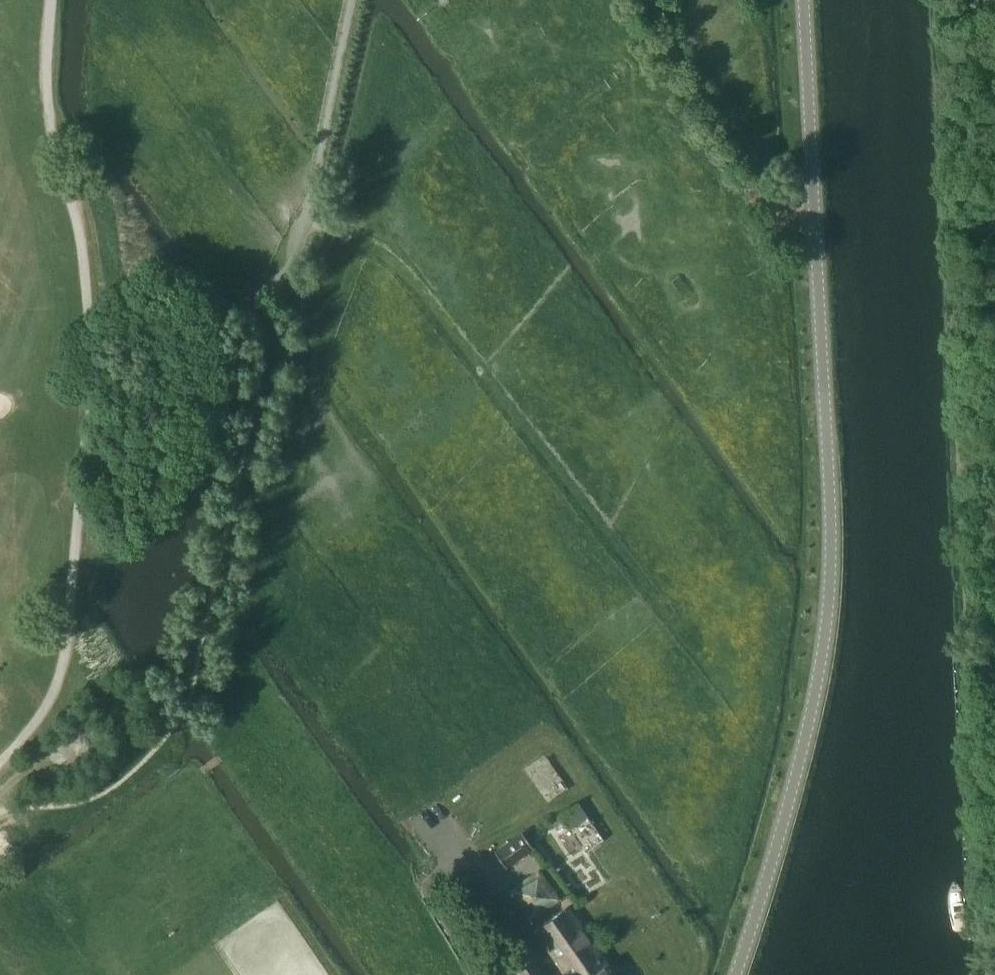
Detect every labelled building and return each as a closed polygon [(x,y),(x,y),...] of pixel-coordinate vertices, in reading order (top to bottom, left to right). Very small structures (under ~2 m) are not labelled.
[(561,815),(570,829),(588,816),(578,803),(561,815)] [(522,832),(495,851),(506,866),(533,847),(522,832)] [(455,888),(478,920),(495,908),(471,876),(455,888)] [(568,906),(536,929),(569,974),(617,974),(608,962),(607,962),(568,906)] [(520,974),(546,974),(534,957),(516,970),(520,974)]
